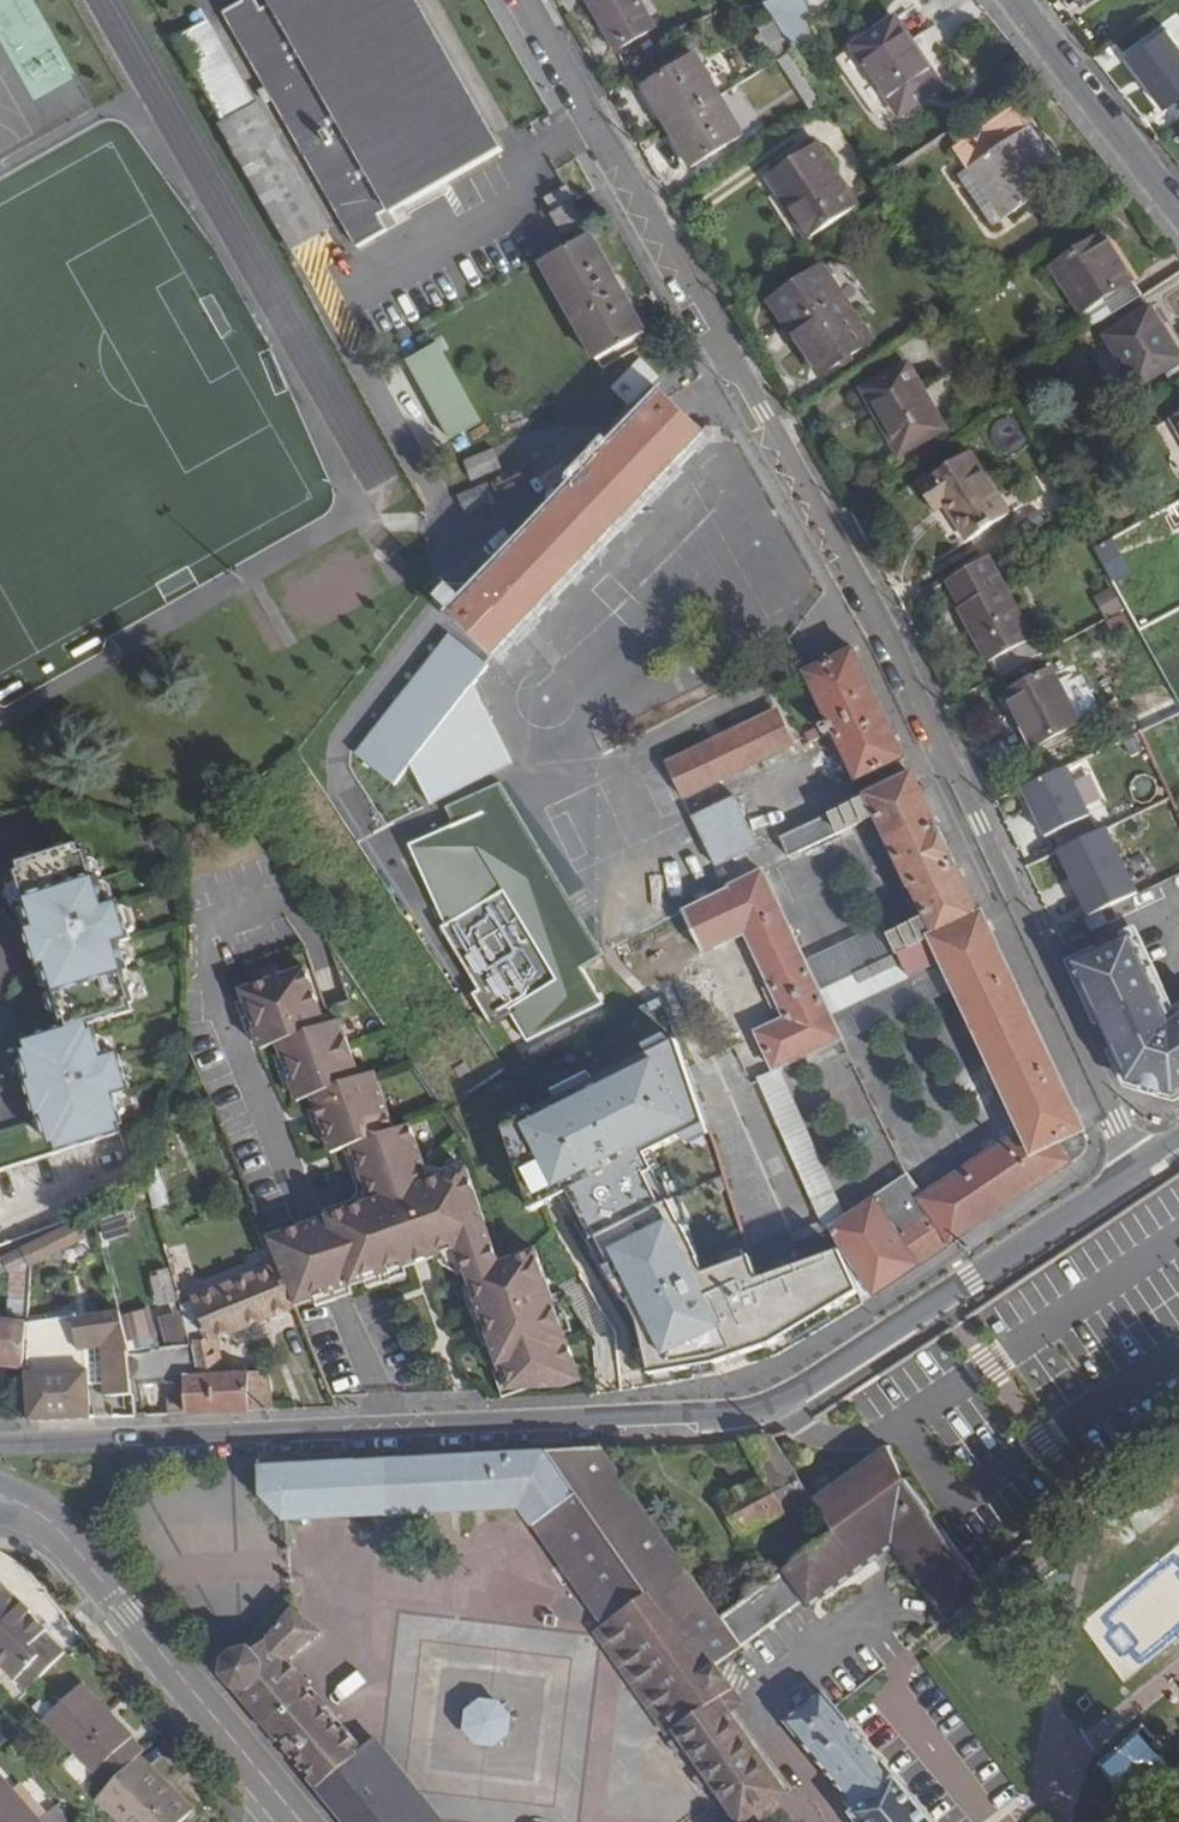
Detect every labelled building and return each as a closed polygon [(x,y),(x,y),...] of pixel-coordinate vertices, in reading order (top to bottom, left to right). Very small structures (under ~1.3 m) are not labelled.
[(226,12),(344,222),(358,248),(387,231),(379,217),(391,210),(393,213),(502,152),(415,0),(272,0),(271,0),(272,3),(261,10),(255,0),(248,0),(226,12)] [(640,0),(589,0),(624,61),(662,38),(640,0)] [(763,4),(794,51),(814,38),(800,18),(809,13),(804,0),(777,0),(763,4)] [(763,4),(739,9),(740,17),(751,15),(760,29),(758,29),(780,64),(796,55),(794,51),(763,4)] [(834,61),(875,120),(892,108),(899,118),(941,88),(894,19),(834,61)] [(256,104),(209,21),(177,39),(224,122),(220,124),(291,250),(329,229),(258,102),(256,104)] [(796,55),(780,64),(810,110),(826,99),(796,55)] [(645,86),(670,129),(722,99),(697,57),(645,86)] [(1164,57),(1162,58),(1143,73),(1148,81),(1156,76),(1169,64),(1164,57)] [(1145,84),(1176,125),(1178,123),(1178,62),(1176,59),(1174,61),(1169,64),(1156,76),(1148,81),(1145,84)] [(744,135),(722,99),(670,129),(693,165),(744,135)] [(1063,181),(1013,108),(952,149),(966,171),(957,177),(992,228),(1063,181)] [(772,174),(789,199),(783,203),(808,241),(858,208),(817,145),(772,174)] [(766,178),(783,203),(789,199),(772,174),(766,178)] [(551,210),(573,197),(567,187),(545,199),(551,210)] [(585,224),(573,203),(550,215),(562,237),(585,224)] [(596,361),(646,332),(590,234),(541,263),(596,361)] [(1052,270),(1090,328),(1140,296),(1103,237),(1052,270)] [(872,342),(823,268),(771,304),(820,377),(872,342)] [(1150,311),(1105,338),(1137,389),(1163,373),(1169,382),(1178,376),(1178,356),(1150,311)] [(441,343),(409,359),(451,439),(483,422),(441,343)] [(947,431),(910,365),(863,392),(900,458),(947,431)] [(456,618),(466,628),(494,657),(707,435),(667,397),(456,618)] [(503,467),(496,449),(465,461),(472,479),(503,467)] [(1008,513),(970,455),(920,488),(939,516),(947,510),(966,540),(1008,513)] [(497,502),(489,484),(460,495),(467,513),(497,502)] [(959,609),(990,665),(997,680),(1042,657),(1033,641),(997,572),(989,557),(948,581),(955,594),(962,608),(959,609)] [(1094,598),(1106,619),(1124,609),(1112,588),(1094,598)] [(1123,613),(1106,623),(1112,635),(1130,625),(1123,613)] [(452,634),(359,754),(399,784),(414,764),(432,806),(516,767),(473,685),(489,667),(452,634)] [(855,782),(904,759),(853,651),(805,675),(826,720),(802,732),(808,746),(833,734),(855,782)] [(1080,723),(1052,672),(1007,696),(1035,749),(1080,723)] [(776,713),(667,765),(683,798),(697,792),(792,746),(776,713)] [(923,1198),(909,1177),(847,1218),(830,1229),(838,1248),(857,1290),(863,1303),(956,1242),(1080,1158),(1083,1156),(1085,1153),(1086,1148),(1086,1144),(1086,1142),(1084,1138),(1082,1137),(1086,1135),(983,915),(979,916),(964,885),(912,777),(792,833),(782,838),(791,856),(838,834),(839,836),(867,823),(877,818),(892,849),(910,888),(925,918),(916,922),(889,934),(887,935),(910,983),(945,967),(956,990),(1023,1131),(923,1198)] [(1050,778),(1034,786),(1041,802),(1058,794),(1050,778)] [(501,784),(496,786),(521,837),(582,959),(601,950),(501,784)] [(528,1042),(604,1004),(583,969),(586,966),(582,959),(521,837),(496,786),(446,808),(455,827),(411,846),(429,886),(446,925),(442,928),(479,991),(473,995),(492,1027),(513,1016),(528,1042)] [(1030,788),(996,804),(1004,819),(1037,803),(1030,788)] [(735,796),(692,817),(717,868),(760,847),(735,796)] [(867,823),(882,854),(892,849),(877,818),(867,823)] [(1116,871),(1093,824),(1043,850),(1066,896),(1116,871)] [(81,845),(19,864),(21,872),(17,873),(35,931),(31,932),(42,966),(46,965),(64,1022),(68,1022),(70,1030),(28,1043),(30,1051),(26,1052),(31,1082),(35,1081),(42,1117),(46,1116),(56,1144),(59,1144),(62,1151),(123,1133),(121,1125),(125,1123),(116,1095),(132,1089),(121,1055),(105,1059),(96,1031),(92,1032),(89,1024),(132,1011),(130,1003),(134,1001),(125,972),(129,971),(120,942),(132,938),(121,904),(109,908),(100,879),(96,880),(87,851),(83,853),(81,845)] [(684,910),(762,1077),(780,1069),(843,1039),(805,959),(763,872),(741,883),(727,889),(684,910)] [(902,892),(916,922),(925,918),(910,888),(902,892)] [(650,917),(654,924),(670,916),(667,909),(650,917)] [(1108,929),(1103,917),(1087,924),(1093,937),(1108,929)] [(805,959),(843,1039),(845,1043),(956,990),(945,967),(910,983),(887,935),(889,934),(884,922),(805,959)] [(1129,1087),(1176,1094),(1178,1092),(1178,1021),(1174,1024),(1136,939),(1086,962),(1097,984),(1084,991),(1129,1087)] [(1074,968),(1084,991),(1097,984),(1086,962),(1074,968)] [(296,1307),(324,1296),(343,1288),(452,1244),(503,1372),(539,1367),(539,1375),(562,1374),(563,1380),(583,1379),(541,1252),(498,1265),(458,1166),(434,1176),(411,1121),(392,1129),(370,1074),(356,1080),(333,1022),(316,1029),(292,969),(229,994),(253,1052),(269,1045),(292,1102),(307,1096),(329,1152),(348,1144),(371,1199),(317,1221),(297,1229),(269,1240),(279,1266),(296,1307)] [(703,1123),(676,1038),(671,1041),(666,1033),(643,1045),(651,1059),(599,1084),(593,1071),(553,1090),(560,1104),(521,1123),(553,1186),(567,1179),(639,1321),(650,1373),(715,1361),(770,1342),(857,1290),(838,1248),(758,1278),(750,1255),(704,1273),(644,1152),(703,1123)] [(762,1077),(830,1229),(847,1218),(780,1069),(762,1077)] [(147,1181),(155,1209),(171,1205),(158,1170),(147,1181)] [(120,1214),(94,1219),(98,1239),(124,1233),(120,1214)] [(89,1239),(82,1223),(25,1250),(32,1264),(54,1255),(89,1239)] [(15,1305),(30,1307),(33,1266),(32,1264),(25,1250),(7,1258),(16,1276),(15,1282),(15,1305)] [(3,1274),(6,1282),(15,1282),(16,1276),(7,1258),(0,1261),(0,1275),(3,1274)] [(195,1302),(184,1306),(191,1346),(195,1345),(209,1339),(211,1342),(296,1307),(279,1266),(194,1299),(195,1302)] [(7,1320),(29,1323),(30,1307),(15,1305),(8,1304),(7,1320)] [(103,1396),(130,1393),(128,1375),(122,1376),(122,1368),(121,1353),(133,1351),(124,1321),(122,1312),(77,1317),(80,1342),(27,1348),(25,1367),(25,1370),(30,1375),(32,1419),(34,1420),(75,1418),(92,1416),(90,1384),(96,1384),(102,1384),(103,1396)] [(150,1315),(124,1321),(133,1351),(158,1349),(150,1315)] [(50,1321),(29,1324),(27,1348),(80,1342),(77,1317),(50,1321)] [(25,1367),(29,1323),(7,1320),(0,1320),(0,1365),(25,1367)] [(170,1400),(171,1413),(252,1409),(250,1373),(197,1374),(195,1345),(191,1346),(158,1349),(133,1351),(121,1353),(122,1368),(155,1365),(156,1374),(187,1371),(188,1399),(170,1400)] [(250,1373),(252,1409),(275,1409),(268,1372),(250,1373)] [(755,1481),(777,1517),(801,1504),(813,1497),(779,1444),(773,1434),(744,1440),(765,1475),(755,1481)] [(835,1534),(909,1481),(887,1444),(814,1499),(835,1534)] [(522,1509),(604,1626),(677,1728),(675,1730),(719,1792),(737,1819),(738,1820),(752,1810),(770,1797),(783,1787),(730,1711),(720,1697),(732,1688),(734,1687),(717,1663),(741,1645),(721,1616),(604,1450),(261,1466),(262,1496),(283,1518),(286,1519),(288,1518),(314,1518),(522,1509)] [(835,1534),(721,1616),(741,1645),(806,1598),(809,1602),(894,1540),(948,1614),(982,1588),(978,1583),(969,1571),(941,1532),(909,1481),(835,1534)] [(745,1536),(777,1517),(755,1481),(723,1500),(745,1536)] [(288,1518),(297,1528),(308,1528),(314,1518),(288,1518)] [(30,1667),(41,1678),(66,1653),(46,1632),(48,1632),(29,1613),(21,1621),(13,1612),(21,1604),(0,1582),(0,1665),(15,1681),(30,1667)] [(21,1604),(13,1612),(21,1621),(29,1613),(21,1604)] [(378,1739),(363,1750),(306,1680),(292,1663),(291,1662),(324,1635),(296,1610),(274,1636),(255,1652),(251,1646),(237,1649),(224,1660),(223,1677),(239,1697),(241,1696),(242,1695),(244,1694),(245,1694),(248,1694),(250,1696),(251,1696),(264,1714),(265,1715),(265,1718),(265,1720),(264,1722),(263,1723),(263,1725),(343,1821),(446,1821),(378,1739)] [(595,1633),(667,1736),(675,1730),(677,1728),(604,1626),(595,1633)] [(84,1684),(46,1719),(109,1788),(142,1755),(146,1750),(84,1684)] [(720,1697),(730,1711),(742,1702),(732,1688),(720,1697)] [(239,1697),(263,1725),(263,1723),(264,1722),(265,1720),(265,1718),(265,1715),(264,1714),(251,1696),(250,1696),(248,1694),(245,1694),(244,1694),(242,1695),(241,1696),(239,1697)] [(859,1821),(931,1821),(825,1694),(788,1724),(845,1793),(859,1810),(853,1815),(859,1821)] [(467,1711),(465,1731),(477,1745),(496,1748),(511,1736),(513,1717),(501,1702),(482,1699),(467,1711)] [(196,1810),(179,1793),(174,1797),(163,1786),(168,1781),(142,1755),(109,1788),(98,1799),(121,1821),(184,1821),(196,1810)] [(27,1806),(0,1774),(0,1821),(41,1821),(27,1806)] [(168,1781),(163,1786),(174,1797),(179,1793),(168,1781)] [(770,1797),(752,1810),(757,1816),(758,1817),(775,1804),(774,1803),(770,1797)] [(620,1808),(574,1821),(625,1821),(620,1808)]
